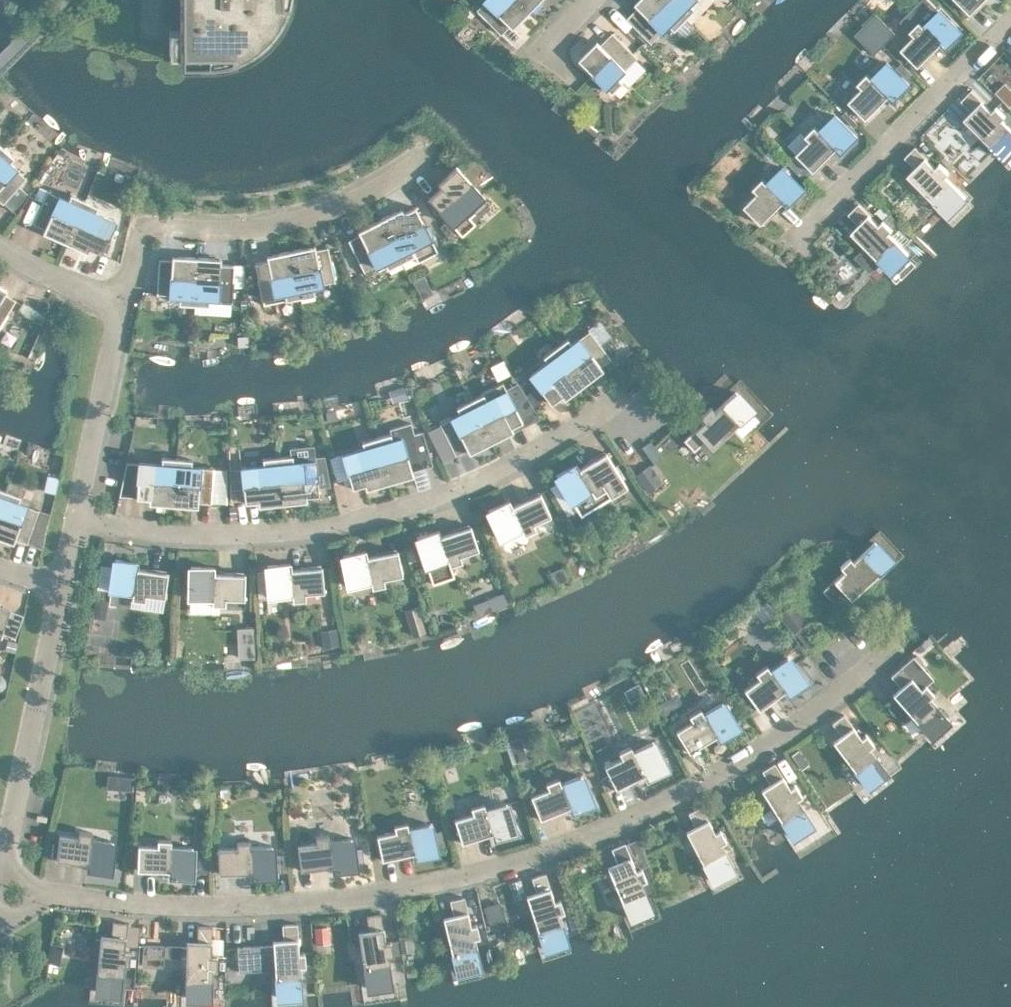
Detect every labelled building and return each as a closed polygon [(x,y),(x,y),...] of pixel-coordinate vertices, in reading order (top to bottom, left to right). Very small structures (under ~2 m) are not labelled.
[(160,50),(200,50),(212,49),(225,46),(234,42),(243,37),(251,31),(259,24),(265,17),(271,8),(275,0),(160,0),(160,50)] [(497,21),(510,8),(513,11),(524,0),(475,0),(497,21)] [(674,0),(627,0),(624,3),(649,28),(650,27),(649,27),(657,18),(658,19),(665,12),(670,17),(681,6),(674,0)] [(681,6),(685,11),(696,0),(674,0),(681,6)] [(939,36),(956,19),(936,0),(931,0),(918,12),(914,8),(904,18),(908,22),(895,36),(913,54),(935,32),(939,36)] [(859,11),(879,31),(890,20),(870,1),(859,11)] [(869,42),(879,31),(859,11),(849,22),(869,42)] [(591,36),(588,33),(574,47),(607,79),(606,80),(607,80),(619,69),(614,64),(632,45),(607,20),(591,36)] [(883,84),(887,88),(904,72),(881,50),(866,65),(862,61),(852,71),(856,75),(843,88),(861,106),(883,84)] [(895,51),(893,54),(899,60),(902,57),(895,51)] [(991,79),(1005,93),(1010,87),(1010,81),(1000,70),(991,79)] [(990,138),(998,145),(1010,133),(1010,123),(996,108),(1000,103),(990,94),(986,98),(966,78),(955,88),(969,102),(962,109),(990,138)] [(552,88),(547,95),(557,101),(561,95),(564,91),(554,84),(552,88)] [(840,99),(836,103),(849,115),(852,111),(840,99)] [(831,137),(835,141),(851,124),(829,102),(814,117),(809,113),(800,123),(804,127),(790,141),(808,158),(809,159),(831,137)] [(756,129),(752,134),(760,142),(765,137),(756,129)] [(905,166),(935,195),(942,202),(959,184),(939,164),(943,160),(934,151),(930,155),(909,134),(899,145),(913,158),(905,166)] [(948,136),(941,143),(948,150),(955,143),(948,136)] [(3,198),(18,181),(9,173),(17,164),(16,164),(7,156),(0,149),(5,144),(0,140),(0,195),(3,198)] [(790,141),(783,148),(801,165),(808,158),(790,141)] [(466,211),(460,205),(466,199),(467,200),(479,189),(478,188),(447,154),(433,167),(436,170),(419,186),(452,223),(466,211)] [(778,189),(783,193),(799,177),(777,155),(761,170),(757,166),(748,175),(752,179),(738,193),(756,211),(778,189)] [(30,174),(25,185),(33,189),(38,178),(30,174)] [(39,222),(56,230),(75,187),(61,180),(58,187),(49,183),(49,184),(38,179),(39,178),(38,178),(33,189),(23,210),(41,218),(39,222)] [(75,187),(56,230),(72,237),(74,233),(92,241),(93,239),(97,229),(99,225),(106,209),(105,208),(105,209),(94,204),(95,203),(86,199),(89,193),(75,187)] [(849,223),(878,252),(885,259),(903,241),(883,221),(887,217),(877,208),(873,211),(853,191),(843,201),(856,215),(849,223)] [(386,198),(370,206),(391,249),(405,242),(408,249),(428,239),(406,194),(389,203),(386,198)] [(884,201),(877,208),(887,217),(893,211),(884,201)] [(391,249),(370,206),(353,215),(356,219),(339,228),(355,259),(355,258),(365,253),(366,254),(375,249),(378,256),(391,249)] [(435,209),(431,214),(438,222),(443,218),(435,209)] [(97,229),(93,239),(97,241),(102,231),(97,229)] [(299,234),(281,237),(290,284),(305,281),(304,274),(313,272),(313,271),(325,269),(325,270),(326,269),(319,235),(300,238),(299,234)] [(290,284),(281,237),(263,241),(264,246),(245,250),(251,279),(253,286),(254,291),(290,284)] [(169,290),(184,291),(187,244),(169,243),(168,248),(149,247),(147,282),(148,282),(148,281),(160,282),(160,283),(169,283),(169,290)] [(187,244),(184,291),(199,292),(200,285),(209,286),(209,285),(221,286),(222,287),(223,274),(224,251),(205,250),(205,245),(187,244)] [(224,251),(223,274),(235,275),(234,252),(224,251)] [(349,262),(341,266),(346,278),(358,272),(354,262),(350,264),(349,262)] [(557,325),(545,334),(574,372),(589,361),(586,357),(601,346),(590,332),(580,317),(579,318),(579,319),(570,326),(570,325),(562,331),(557,325)] [(597,327),(590,332),(601,346),(607,341),(597,327)] [(574,372),(545,334),(533,343),(538,349),(520,362),(541,391),(556,379),(559,383),(574,372)] [(493,348),(482,353),(488,367),(500,362),(493,348)] [(474,381),(460,387),(481,430),(498,421),(496,417),(513,409),(493,369),(473,379),(474,381)] [(396,373),(386,376),(390,388),(400,384),(396,373)] [(524,376),(516,382),(524,394),(532,388),(524,376)] [(743,398),(726,379),(705,399),(701,395),(691,403),(695,408),(674,427),(684,438),(698,425),(705,433),(743,398)] [(481,430),(460,387),(447,394),(450,401),(441,405),(442,406),(431,411),(431,410),(430,411),(431,412),(446,442),(463,434),(465,438),(481,430)] [(326,397),(316,399),(318,409),(328,407),(326,397)] [(381,420),(366,424),(380,470),(397,465),(396,460),(414,455),(401,410),(380,416),(381,420)] [(431,412),(418,419),(433,449),(446,442),(431,412)] [(380,470),(366,424),(352,428),(354,435),(345,438),(345,439),(334,442),(333,441),(333,442),(337,457),(342,476),(361,470),(362,475),(380,470)] [(593,471),(610,461),(596,439),(570,456),(567,451),(547,463),(550,468),(563,490),(581,478),(585,484),(596,476),(593,471)] [(283,442),(268,444),(273,491),(291,489),(291,484),(309,482),(309,476),(306,447),(305,447),(305,448),(293,449),(293,448),(283,449),(283,442)] [(333,442),(320,445),(325,461),(337,457),(333,442)] [(315,443),(305,444),(306,447),(309,476),(321,473),(315,443)] [(145,491),(163,492),(167,445),(152,444),(151,451),(142,450),(142,451),(130,450),(129,449),(126,485),(145,486),(145,491)] [(273,491),(268,444),(253,445),(253,452),(244,453),(244,454),(232,455),(231,455),(235,490),(254,488),(254,493),(273,491)] [(167,445),(163,492),(182,494),(182,489),(201,490),(204,455),(203,455),(203,456),(191,455),(191,454),(182,453),(182,446),(167,445)] [(641,452),(627,462),(639,479),(653,470),(641,452)] [(38,462),(34,478),(46,480),(49,465),(38,462)] [(550,468),(540,474),(557,503),(568,497),(563,490),(550,468)] [(18,530),(27,503),(29,496),(28,497),(17,493),(17,492),(8,489),(11,482),(0,478),(0,523),(18,530)] [(524,511),(541,502),(531,480),(502,493),(500,488),(479,497),(492,526),(512,516),(514,522),(527,516),(524,511)] [(29,534),(38,507),(27,503),(18,530),(29,534)] [(469,537),(461,513),(431,523),(429,517),(407,524),(422,571),(444,563),(441,553),(452,549),(451,543),(469,537)] [(882,548),(865,529),(844,549),(840,544),(830,553),(834,558),(813,577),(823,588),(837,575),(844,583),(882,548)] [(374,566),(393,562),(388,537),(357,544),(356,538),(333,543),(340,573),(361,569),(362,575),(376,572),(374,566)] [(136,582),(155,585),(158,560),(128,555),(128,549),(105,546),(101,577),(122,580),(121,586),(135,588),(136,582)] [(296,581),(315,579),(312,554),(281,556),(281,550),(257,552),(258,558),(260,584),(282,582),(282,588),(296,587),(296,581)] [(216,586),(235,587),(236,561),(204,560),(204,554),(181,554),(180,585),(202,586),(202,592),(215,592),(216,586)] [(258,558),(246,559),(249,585),(260,584),(258,558)] [(494,580),(478,586),(482,597),(498,591),(494,580)] [(95,605),(97,587),(84,585),(82,603),(95,605)] [(782,592),(770,602),(784,619),(796,609),(782,592)] [(408,593),(395,597),(403,623),(416,618),(408,593)] [(0,597),(0,623),(5,625),(13,601),(0,597)] [(242,615),(227,616),(228,645),(243,645),(242,615)] [(327,616),(314,618),(315,626),(328,624),(327,616)] [(886,684),(915,718),(920,723),(939,706),(920,685),(924,681),(916,672),(923,666),(903,643),(881,663),(894,677),(886,684)] [(757,652),(746,660),(749,665),(734,676),(749,697),(774,678),(777,683),(796,669),(778,644),(760,657),(757,652)] [(657,688),(646,693),(652,704),(663,699),(657,688)] [(666,717),(679,739),(706,723),(709,728),(729,716),(712,689),(694,700),(691,695),(679,702),(682,707),(666,717)] [(825,732),(852,767),(856,773),(877,758),(859,735),(864,731),(856,721),(851,724),(834,701),(822,710),(834,725),(825,732)] [(510,725),(496,730),(500,741),(514,736),(510,725)] [(605,774),(606,776),(634,762),(636,767),(657,757),(643,728),(624,738),(621,733),(609,739),(611,744),(594,753),(599,762),(605,774)] [(754,780),(777,817),(781,823),(802,810),(787,786),(792,783),(785,771),(780,774),(765,750),(752,758),(762,774),(754,780)] [(551,770),(549,764),(536,769),(538,775),(520,782),(530,806),(559,794),(561,800),(583,791),(571,762),(551,770)] [(599,762),(590,766),(596,778),(605,774),(599,762)] [(113,764),(112,776),(123,777),(123,764),(113,764)] [(442,780),(432,783),(435,795),(445,792),(442,780)] [(444,805),(452,830),(481,820),(483,826),(506,819),(496,789),(476,795),(474,790),(461,794),(462,799),(444,805)] [(678,822),(702,867),(724,856),(711,830),(716,828),(710,816),(705,819),(691,793),(678,800),(687,817),(678,822)] [(420,810),(398,815),(397,809),(384,812),(385,817),(366,822),(372,846),(402,840),(403,846),(426,841),(425,835),(436,833),(433,818),(422,820),(420,810)] [(76,856),(99,859),(103,828),(82,825),(83,819),(69,817),(68,823),(49,821),(46,846),(77,850),(76,856)] [(321,853),(322,859),(345,856),(341,824),(320,827),(319,821),(305,823),(306,829),(287,831),(290,857),(321,853)] [(158,864),(181,865),(183,833),(161,832),(161,826),(147,826),(147,832),(128,831),(127,856),(158,858),(158,864)] [(226,827),(227,834),(208,834),(209,860),(240,858),(240,865),(263,864),(263,863),(263,843),(262,832),(240,833),(240,827),(226,827)] [(599,857),(617,900),(619,905),(642,895),(631,869),(636,867),(631,854),(626,856),(615,830),(601,835),(609,853),(599,857)] [(276,843),(263,843),(263,863),(277,862),(276,843)] [(189,847),(189,857),(198,857),(198,847),(189,847)] [(518,886),(532,928),(534,935),(558,927),(549,900),(554,898),(550,886),(545,888),(536,860),(522,865),(528,883),(518,886)] [(434,908),(445,951),(446,958),(471,953),(464,925),(470,923),(467,911),(461,912),(454,884),(440,887),(445,906),(434,908)] [(490,890),(474,895),(481,915),(496,910),(490,890)] [(349,923),(356,969),(357,974),(382,971),(378,942),(383,941),(381,928),(376,929),(371,901),(357,903),(360,922),(349,923)] [(90,926),(86,971),(85,977),(110,980),(113,951),(119,952),(120,939),(115,938),(117,909),(103,908),(101,927),(90,926)] [(264,955),(266,976),(266,983),(291,981),(289,953),(295,952),(294,939),(289,939),(287,910),(272,911),(273,931),(263,931),(264,955)] [(177,932),(176,977),(176,984),(201,984),(201,955),(207,956),(207,942),(202,942),(202,913),(187,913),(187,932),(177,932)] [(319,914),(305,915),(306,931),(320,930),(319,914)] [(401,926),(390,927),(391,939),(402,938),(401,926)] [(42,931),(39,950),(50,951),(53,933),(42,931)] [(228,957),(264,955),(263,931),(227,933),(228,957)] [(133,932),(133,952),(154,953),(154,933),(133,932)] [(156,933),(155,944),(171,944),(171,933),(156,933)]
